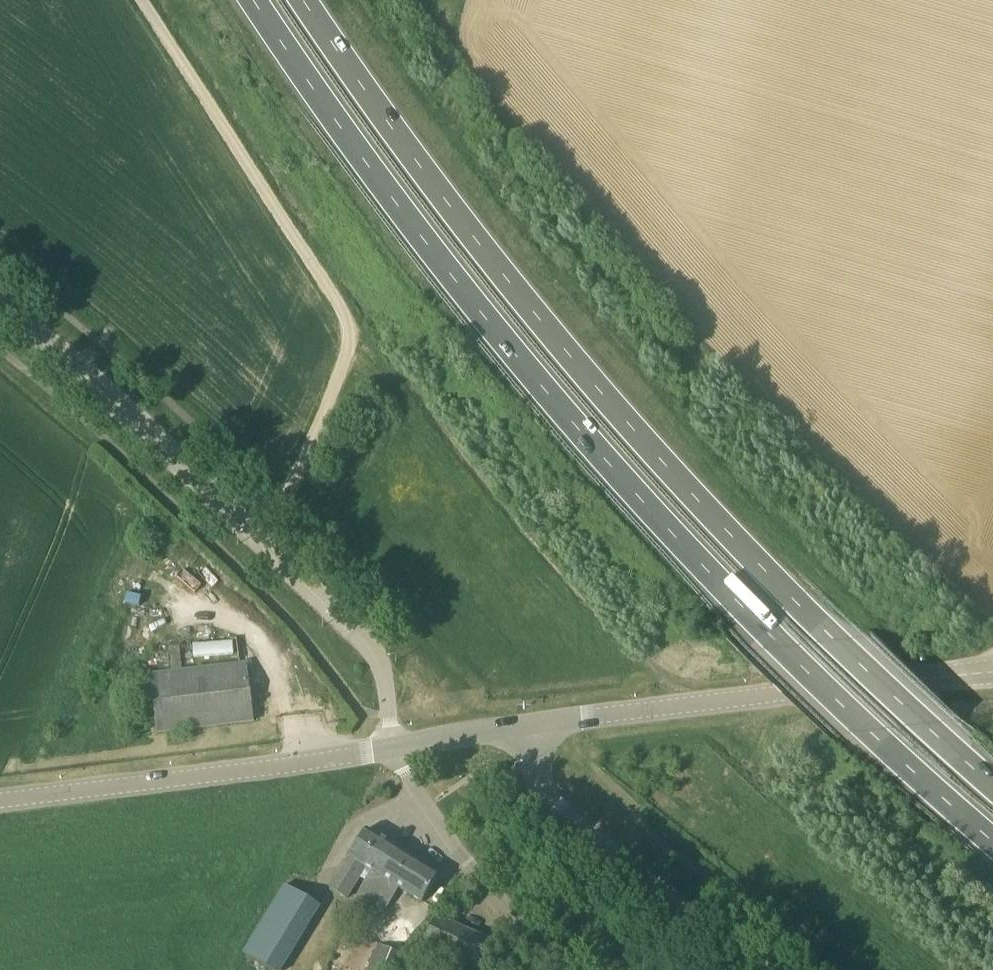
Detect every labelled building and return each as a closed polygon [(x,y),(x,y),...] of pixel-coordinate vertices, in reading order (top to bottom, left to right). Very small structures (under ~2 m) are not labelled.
[(150,675),(157,733),(255,721),(248,664),(150,675)] [(376,874),(393,846),(366,830),(350,857),(350,858),(331,890),(346,899),(365,867),(372,871),(376,874)] [(365,882),(388,896),(393,899),(400,888),(423,902),(440,875),(393,846),(376,874),(372,871),(365,882)] [(319,907),(286,887),(244,956),(268,969),(281,969),(319,907)] [(436,916),(415,961),(434,969),(451,969),(456,958),(481,969),(493,969),(503,947),(436,916)] [(407,960),(380,947),(369,969),(402,969),(407,960)]
